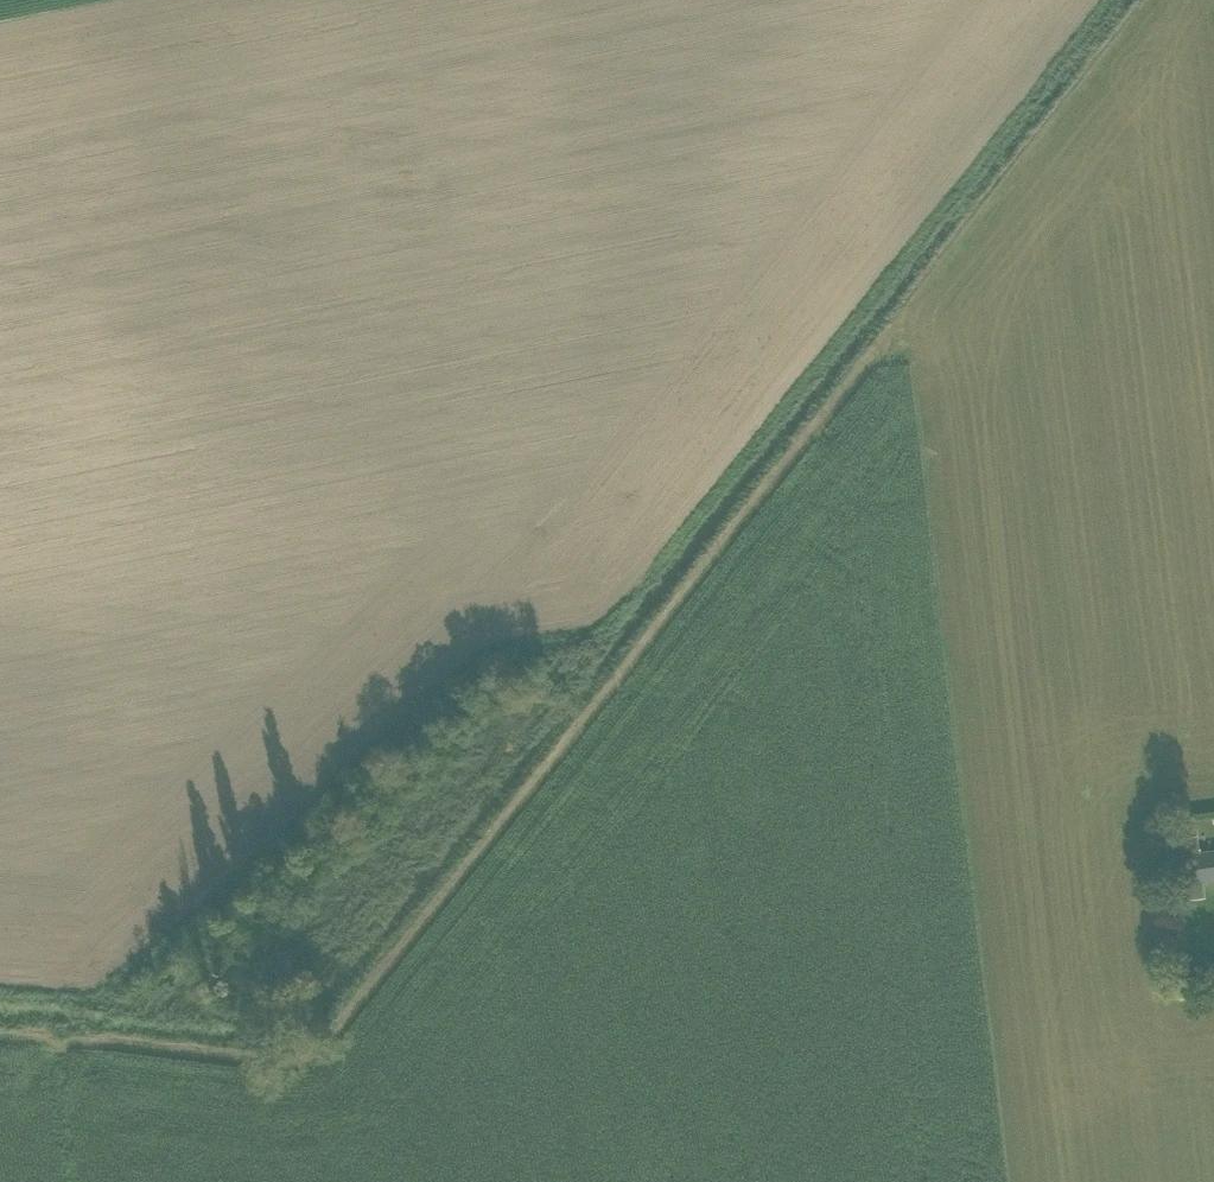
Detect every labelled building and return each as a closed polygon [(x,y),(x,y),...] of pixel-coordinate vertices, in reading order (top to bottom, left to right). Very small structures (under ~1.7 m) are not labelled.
[(1213,883),(1213,850),(1202,852),(1184,854),(1188,885),(1203,884),(1213,883)]
